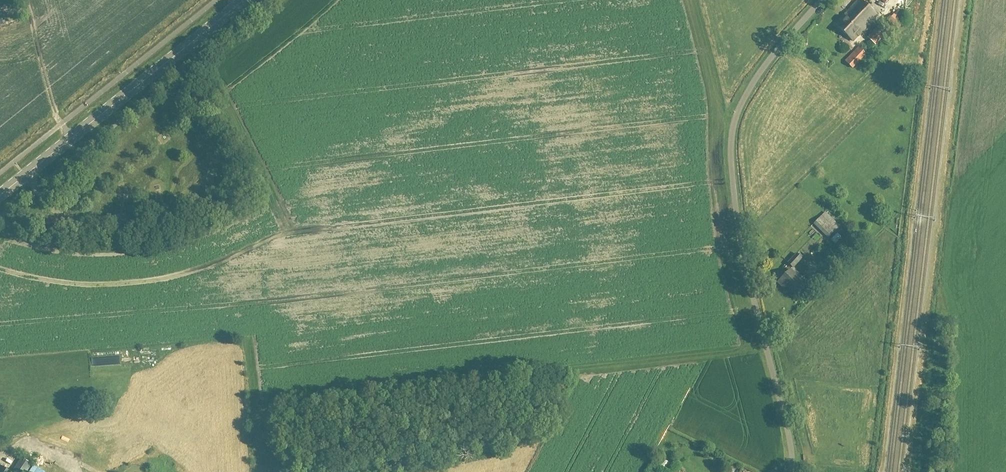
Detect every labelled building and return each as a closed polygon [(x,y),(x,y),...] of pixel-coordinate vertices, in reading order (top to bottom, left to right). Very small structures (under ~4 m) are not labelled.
[(877,15),(860,0),(858,0),(835,25),(853,41),(877,15)] [(898,29),(907,20),(897,12),(889,21),(898,29)] [(875,45),(885,35),(877,28),(868,38),(875,45)] [(853,69),(867,54),(859,46),(845,61),(853,69)] [(829,238),(840,226),(825,212),(814,224),(829,238)] [(793,269),(802,259),(797,254),(788,264),(793,269)] [(806,285),(791,270),(778,283),(784,289),(786,287),(796,296),(806,285)] [(22,459),(13,471),(27,471),(32,465),(22,459)]
